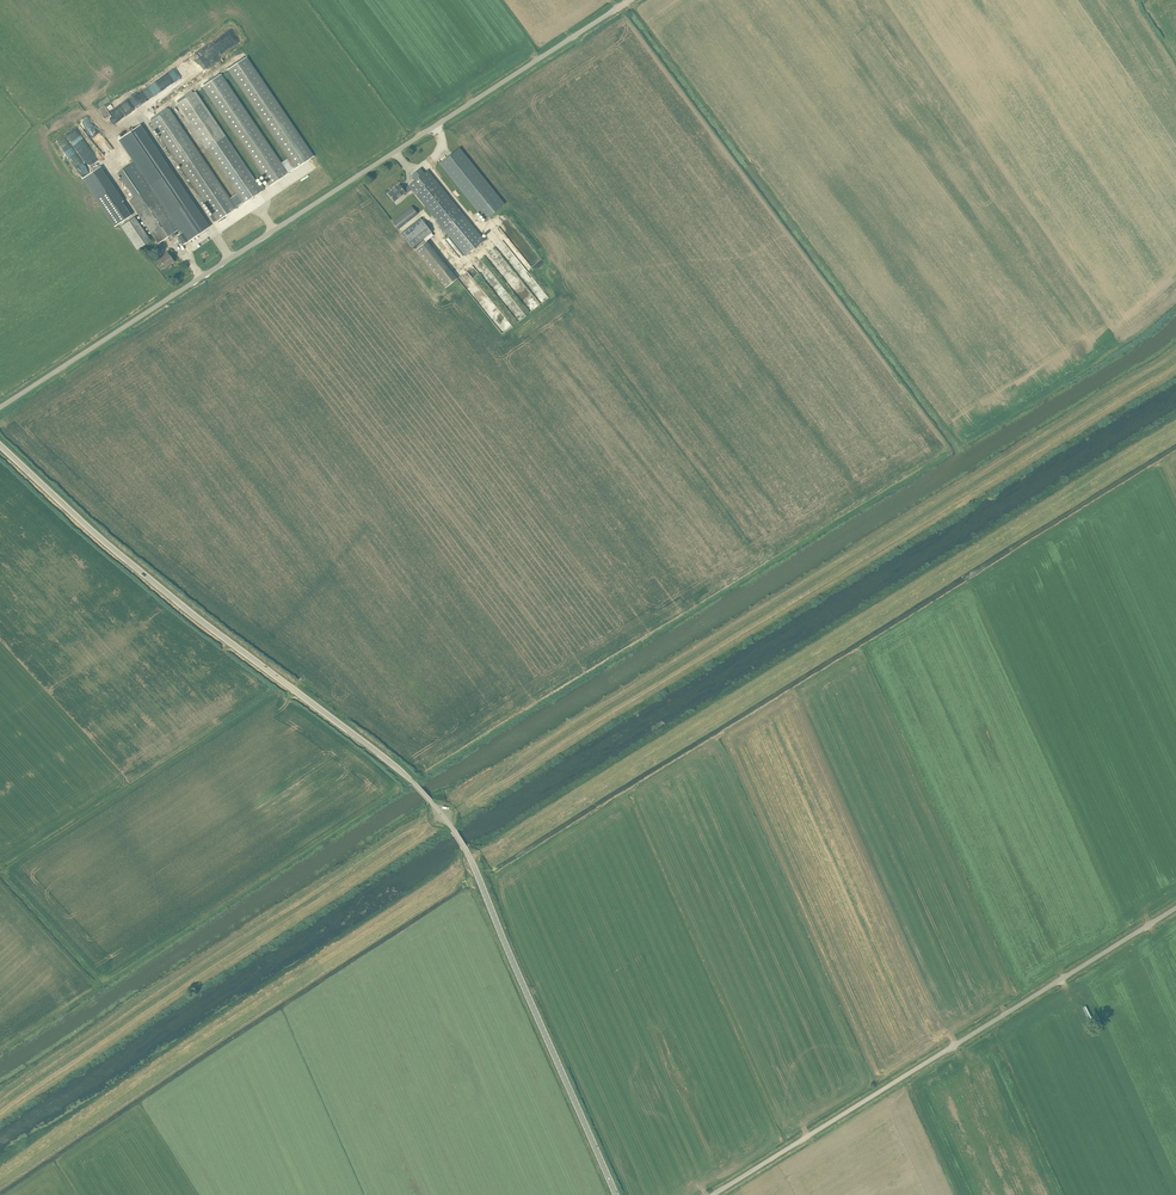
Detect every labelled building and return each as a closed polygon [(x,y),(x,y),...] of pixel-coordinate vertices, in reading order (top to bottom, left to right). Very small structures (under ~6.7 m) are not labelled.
[(209,61),(240,41),(233,31),(202,50),(209,61)] [(289,161),(282,166),(221,74),(202,87),(269,186),(288,174),(287,172),(294,168),(295,169),(314,156),(246,57),(228,69),(289,161)] [(172,73),(140,92),(145,99),(176,80),(172,73)] [(199,154),(180,166),(217,221),(236,208),(235,207),(242,203),(243,204),(262,191),(195,91),(176,104),(238,196),(231,200),(199,154)] [(123,117),(132,111),(130,109),(142,101),(138,94),(117,107),(123,117)] [(150,122),(180,166),(199,154),(169,109),(168,110),(167,107),(150,118),(152,121),(150,122)] [(140,125),(119,139),(162,202),(165,207),(176,223),(179,228),(182,232),(177,236),(183,244),(209,227),(140,125)] [(95,130),(89,136),(103,148),(109,142),(95,130)] [(64,135),(57,140),(65,152),(72,147),(64,135)] [(505,204),(459,147),(439,164),(484,220),(505,204)] [(162,202),(160,203),(133,163),(117,173),(125,183),(134,197),(128,201),(158,244),(167,237),(169,240),(176,235),(175,232),(179,230),(178,229),(179,228),(176,223),(174,224),(164,208),(165,207),(162,202)] [(115,227),(131,215),(122,202),(124,201),(101,166),(83,179),(115,227)] [(416,180),(409,185),(412,189),(414,192),(413,192),(445,231),(464,255),(484,240),(464,216),(431,175),(427,170),(424,173),(422,171),(420,168),(412,175),(416,180)] [(411,190),(413,192),(414,192),(412,189),(409,185),(408,186),(403,190),(399,185),(388,194),(395,202),(404,194),(404,195),(411,190)] [(411,206),(392,222),(398,230),(417,214),(411,206)] [(151,241),(135,217),(121,226),(137,250),(151,241)] [(431,232),(420,218),(401,233),(412,247),(423,238),(431,232)] [(431,232),(423,238),(426,241),(433,235),(431,232)] [(431,246),(427,241),(415,250),(419,255),(431,246)] [(174,261),(167,252),(158,258),(165,268),(174,261)]
